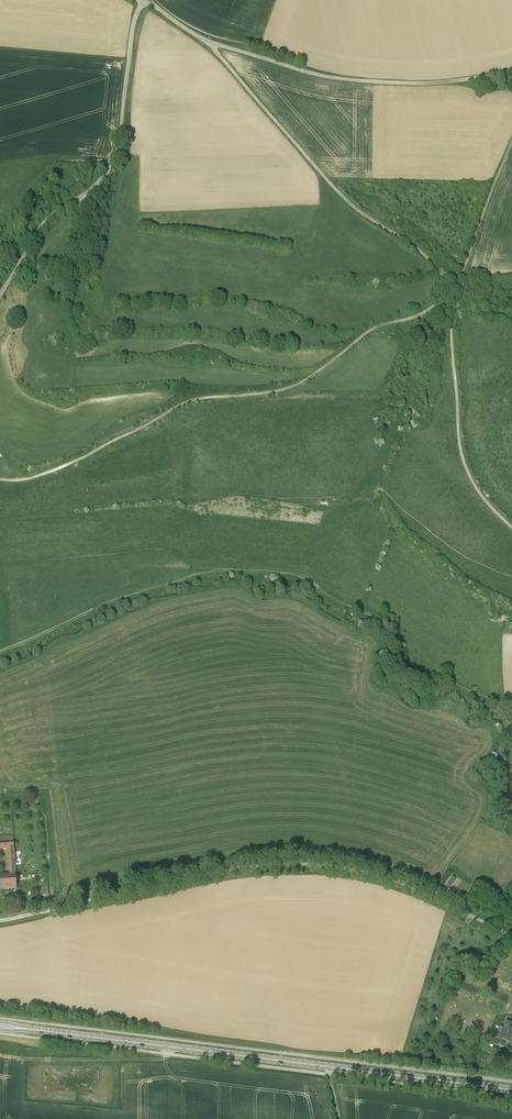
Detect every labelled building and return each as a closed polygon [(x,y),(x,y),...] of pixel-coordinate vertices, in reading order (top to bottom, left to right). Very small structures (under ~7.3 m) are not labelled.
[(16,876),(17,876),(15,849),(14,848),(13,835),(0,836),(0,850),(8,850),(9,875),(0,876),(0,889),(17,888),(16,876)] [(456,879),(452,877),(445,886),(449,889),(456,879)] [(506,1020),(501,1033),(502,1033),(500,1037),(509,1041),(511,1038),(511,1028),(510,1027),(511,1023),(506,1020)]
